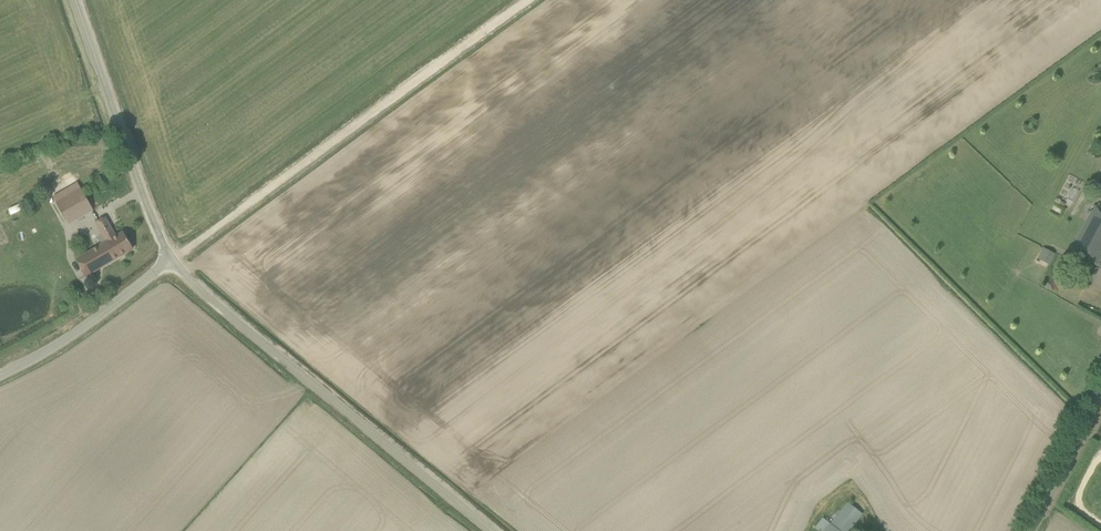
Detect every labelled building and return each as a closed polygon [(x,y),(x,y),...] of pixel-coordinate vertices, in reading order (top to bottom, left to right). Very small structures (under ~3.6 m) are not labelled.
[(80,217),(93,210),(76,182),(52,196),(69,225),(80,217)] [(10,215),(23,210),(20,203),(8,208),(10,215)] [(1100,257),(1100,256),(1099,255),(1100,250),(1100,209),(1094,205),(1070,251),(1097,265),(1100,257)] [(103,244),(77,259),(81,266),(87,276),(133,249),(123,232),(116,236),(105,217),(102,219),(96,223),(102,233),(101,233),(101,234),(100,234),(99,235),(99,236),(99,237),(99,238),(99,239),(99,240),(100,241),(101,241),(101,242),(102,242),(103,244)] [(1047,248),(1041,260),(1049,264),(1054,252),(1047,248)] [(863,514),(864,514),(849,502),(826,530),(850,530),(863,514)]
